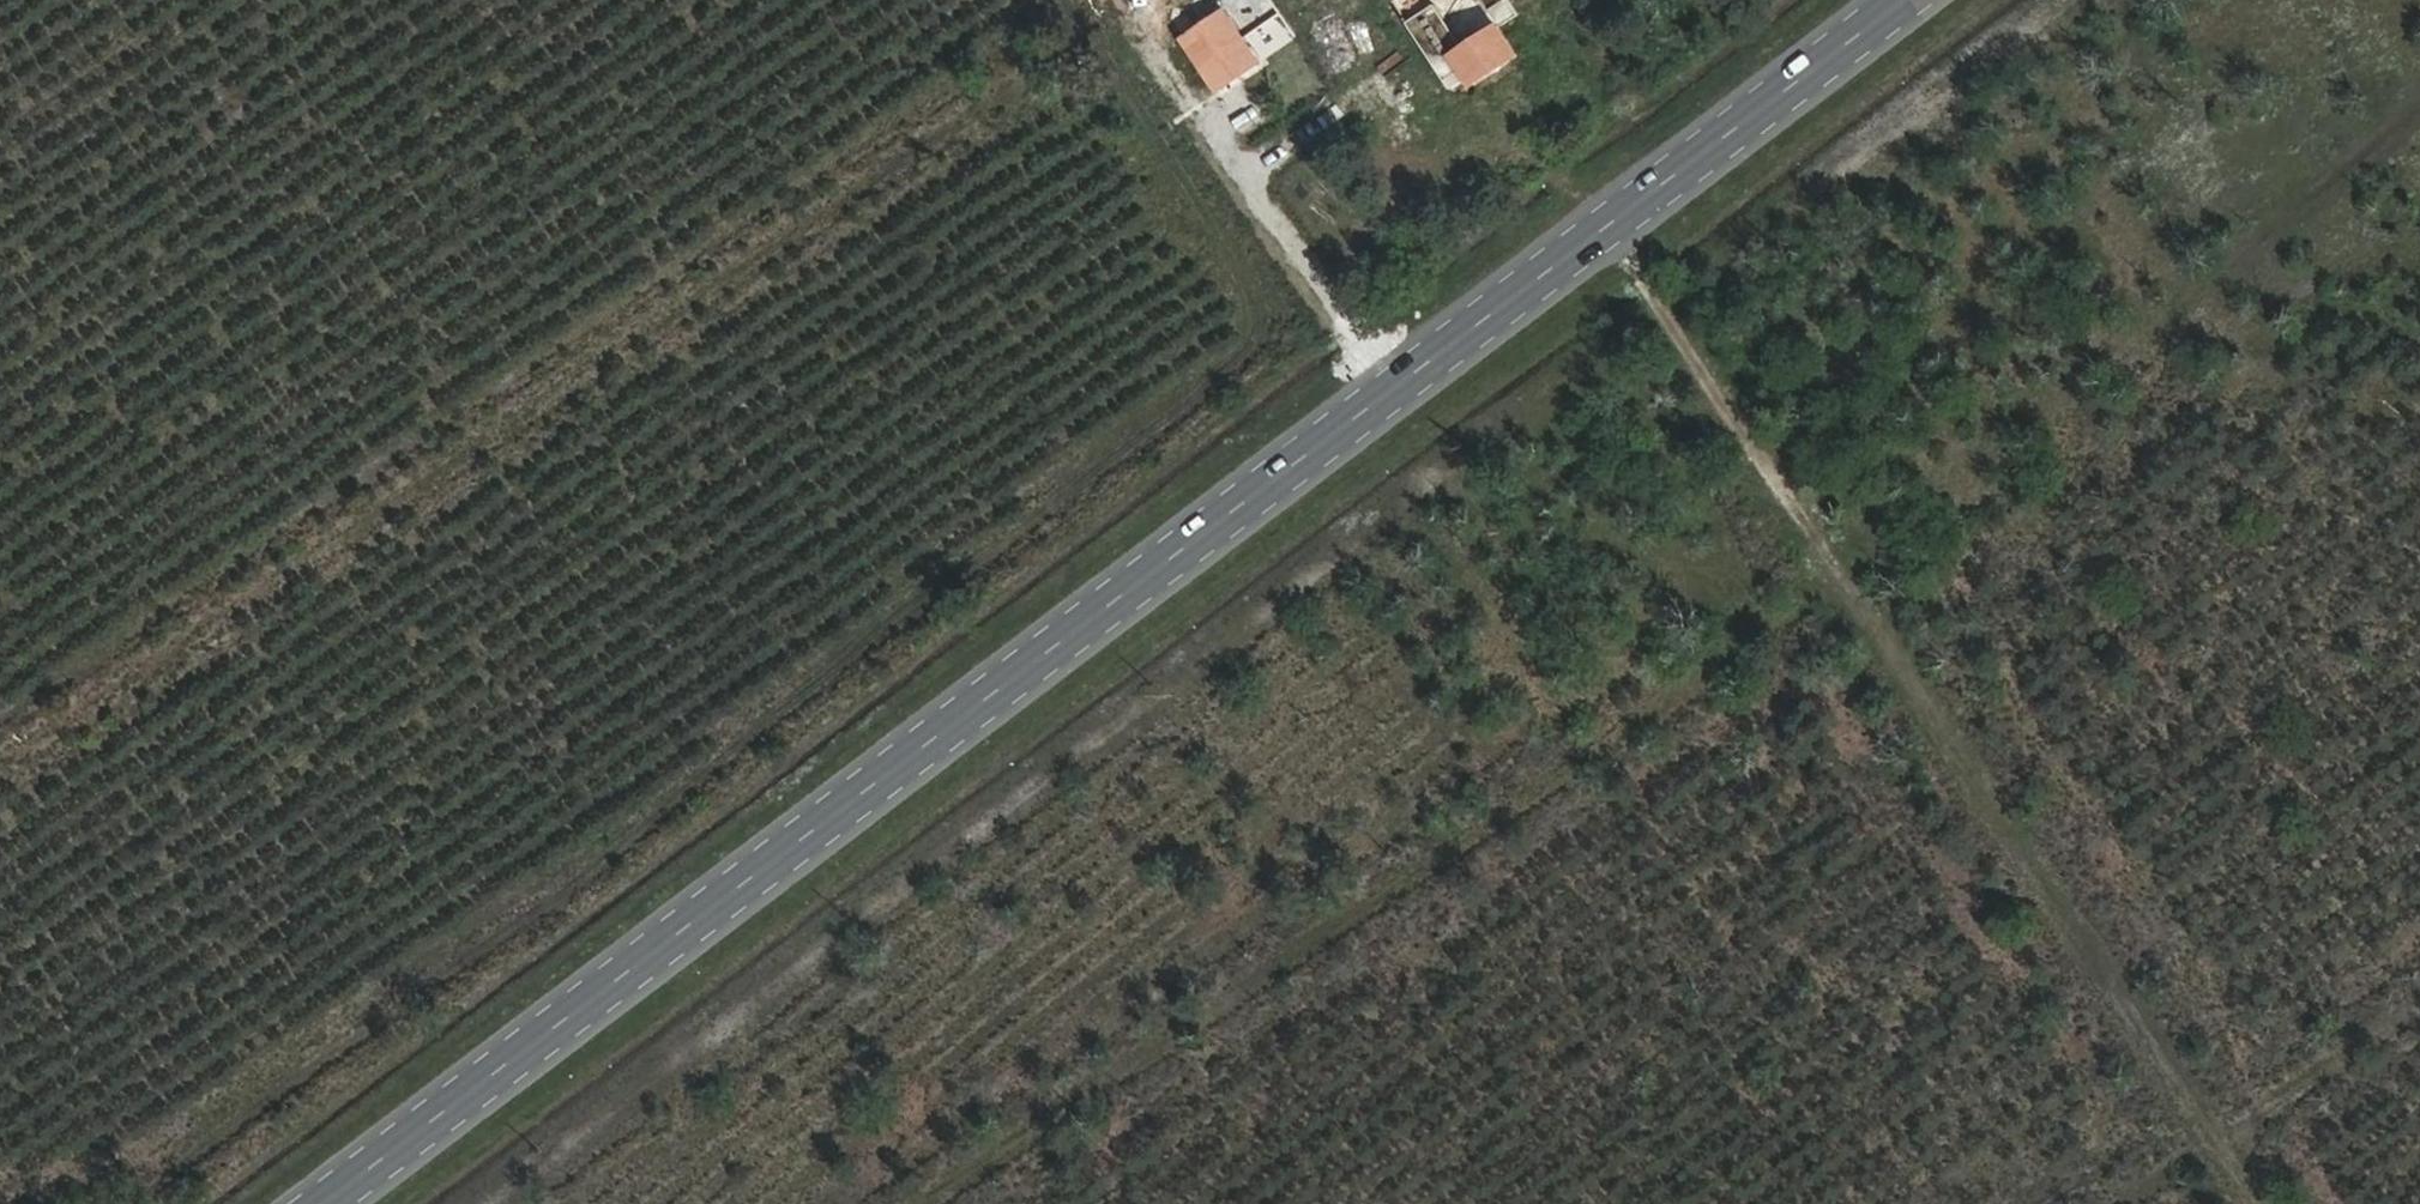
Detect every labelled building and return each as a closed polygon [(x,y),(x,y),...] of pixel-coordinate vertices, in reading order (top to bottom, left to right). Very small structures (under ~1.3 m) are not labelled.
[(1227,8),(1183,36),(1218,90),(1261,60),(1227,8)] [(1524,54),(1502,19),(1452,53),(1474,88),(1524,54)]
